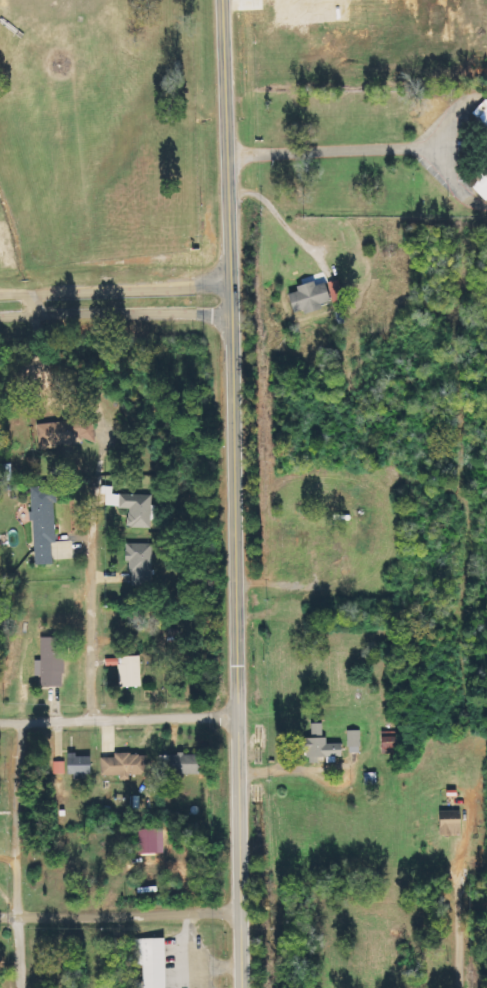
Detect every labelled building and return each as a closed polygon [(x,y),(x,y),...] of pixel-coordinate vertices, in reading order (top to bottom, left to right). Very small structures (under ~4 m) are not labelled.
[(475,113),(486,126),(486,101),(475,113)] [(475,188),(486,200),(486,176),(475,188)] [(331,282),(334,307),(345,305),(342,281),(331,282)] [(328,283),(318,286),(318,284),(291,291),(297,313),(307,310),(308,315),(325,311),(323,305),(333,303),(328,283)] [(40,447),(98,444),(96,420),(39,424),(40,447)] [(59,544),(57,488),(33,489),(36,566),(55,565),(54,544),(59,544)] [(153,495),(120,494),(120,509),(130,509),(129,528),(152,529),(153,495)] [(154,544),(127,544),(127,563),(132,563),(132,586),(154,586),(154,544)] [(65,638),(42,638),(43,688),(66,688),(65,638)] [(119,658),(120,688),(143,687),(142,657),(119,658)] [(320,724),(307,724),(307,738),(298,738),(298,752),(304,752),(305,759),(338,758),(338,744),(320,744),(320,724)] [(357,730),(344,731),(345,753),(358,752),(357,730)] [(377,737),(378,752),(399,752),(398,737),(377,737)] [(77,757),(77,753),(69,753),(70,774),(94,774),(93,756),(77,757)] [(148,775),(148,754),(116,754),(116,758),(102,758),(103,776),(122,776),(122,781),(132,780),(132,775),(148,775)] [(161,772),(200,773),(200,755),(162,754),(161,772)] [(65,762),(55,761),(55,774),(65,774),(65,762)] [(464,834),(463,811),(442,812),(443,834),(464,834)] [(165,829),(138,829),(139,853),(165,853),(165,829)] [(168,939),(135,939),(135,965),(143,965),(144,987),(168,987),(168,939)]
